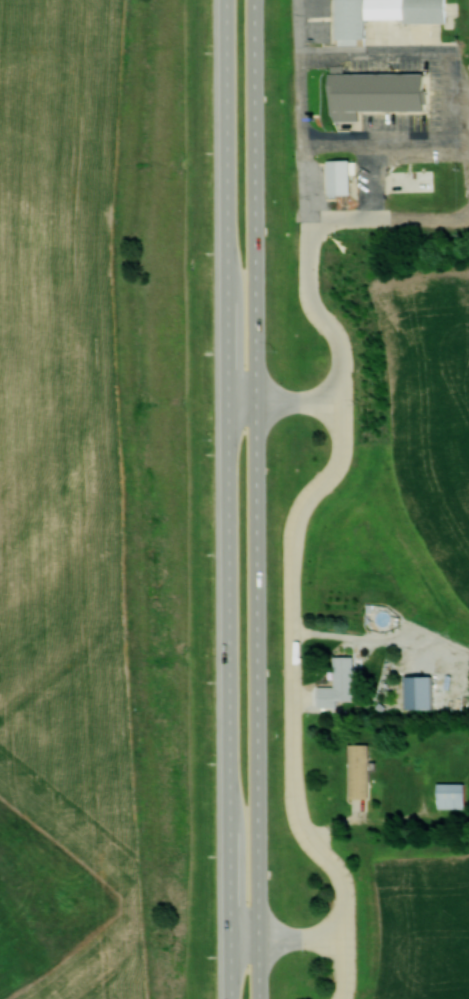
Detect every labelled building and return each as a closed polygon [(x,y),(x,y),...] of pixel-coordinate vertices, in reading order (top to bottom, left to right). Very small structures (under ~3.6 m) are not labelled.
[(341,44),(361,43),(361,38),(372,38),(372,20),(451,20),(451,0),(340,0),(341,44)] [(360,120),(360,109),(432,110),(432,72),(332,72),(332,120),(360,120)] [(356,159),(333,159),(333,194),(356,194),(356,159)] [(441,192),(441,168),(394,168),(394,192),(441,192)] [(338,656),(338,700),(359,700),(359,656),(338,656)] [(384,710),(397,710),(397,697),(384,697),(384,710)] [(374,744),(353,744),(353,799),(374,799),(374,744)] [(468,808),(468,783),(441,783),(441,808),(468,808)]
